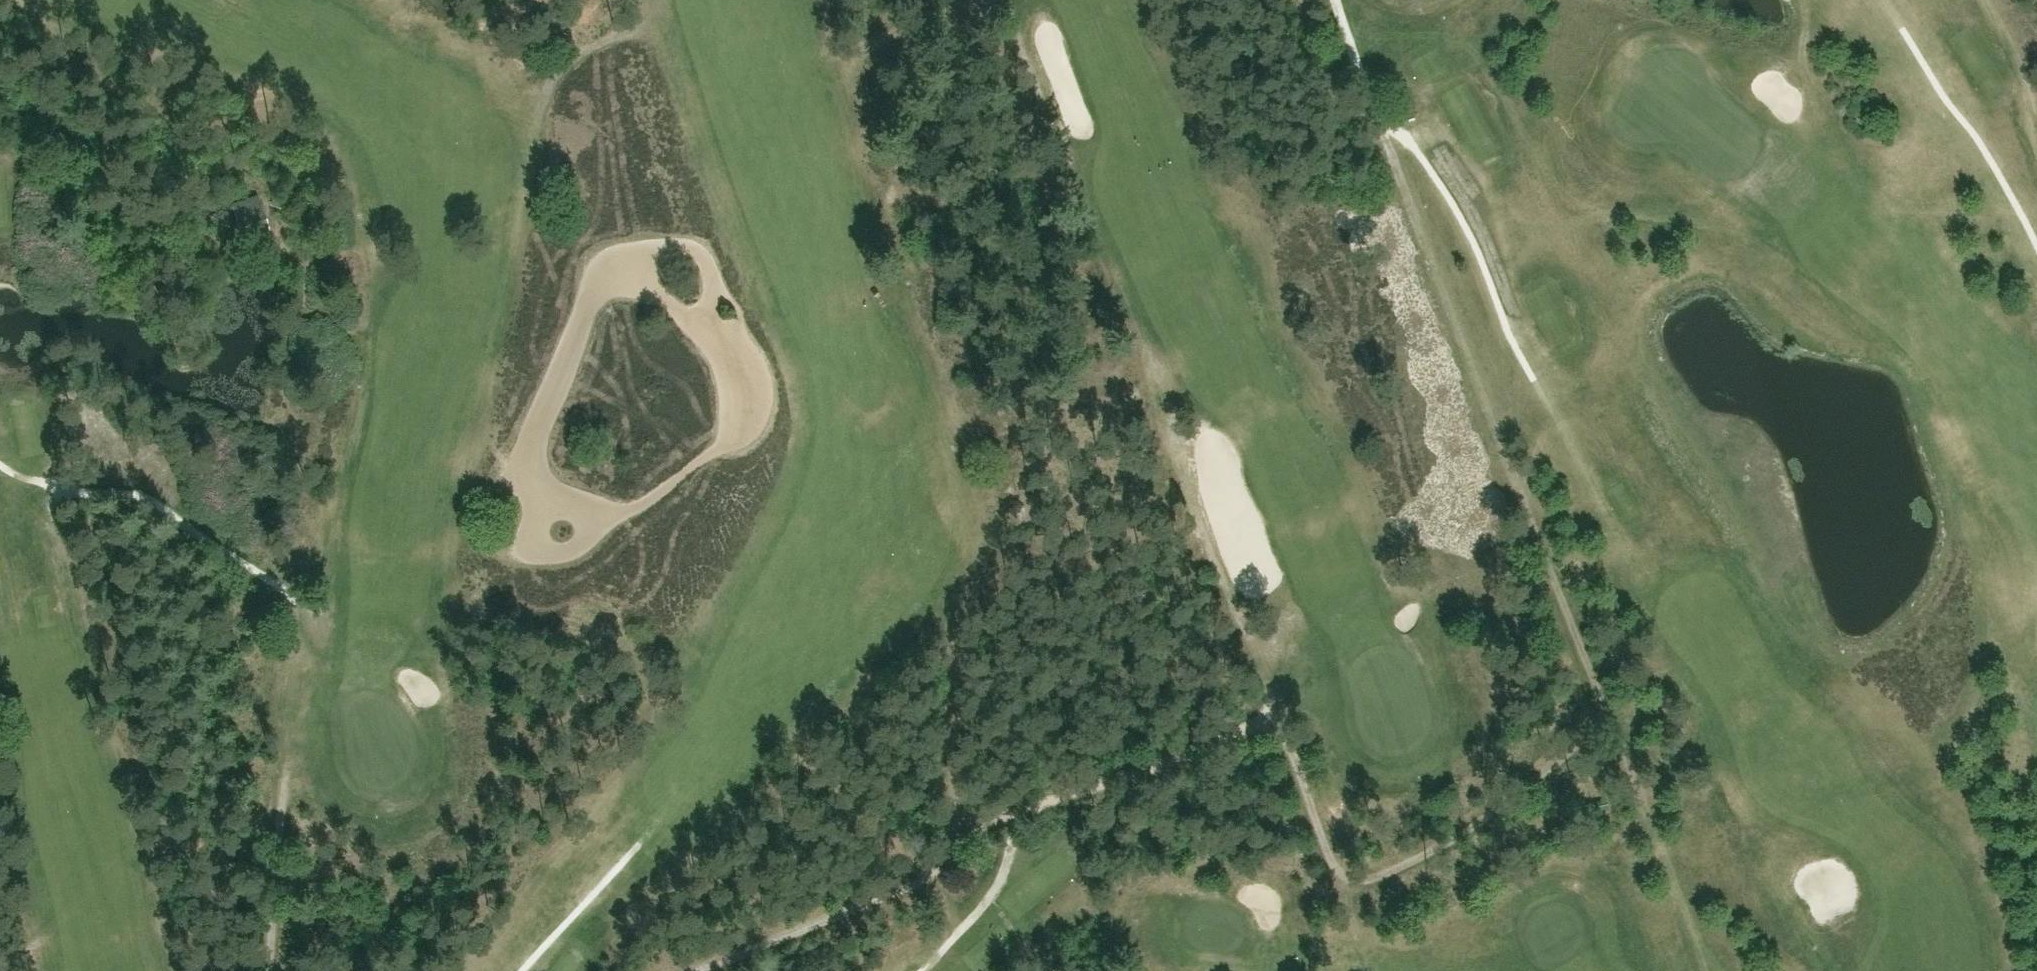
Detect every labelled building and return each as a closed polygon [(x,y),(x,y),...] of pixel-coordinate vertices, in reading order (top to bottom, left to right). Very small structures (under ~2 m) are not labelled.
[(230,204),(242,237),(269,228),(257,194),(230,204)]
